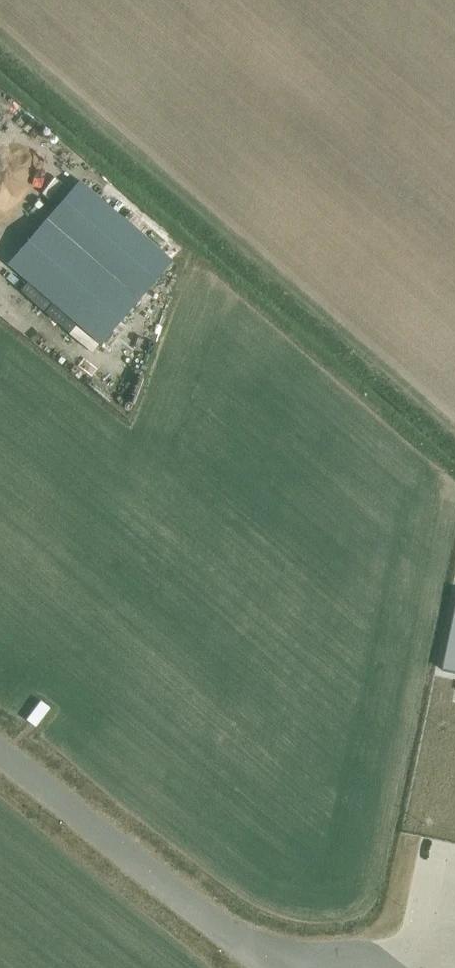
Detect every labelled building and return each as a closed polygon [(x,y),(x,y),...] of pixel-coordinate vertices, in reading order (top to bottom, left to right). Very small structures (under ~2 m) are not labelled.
[(101,342),(173,258),(80,180),(9,264),(101,342)]
